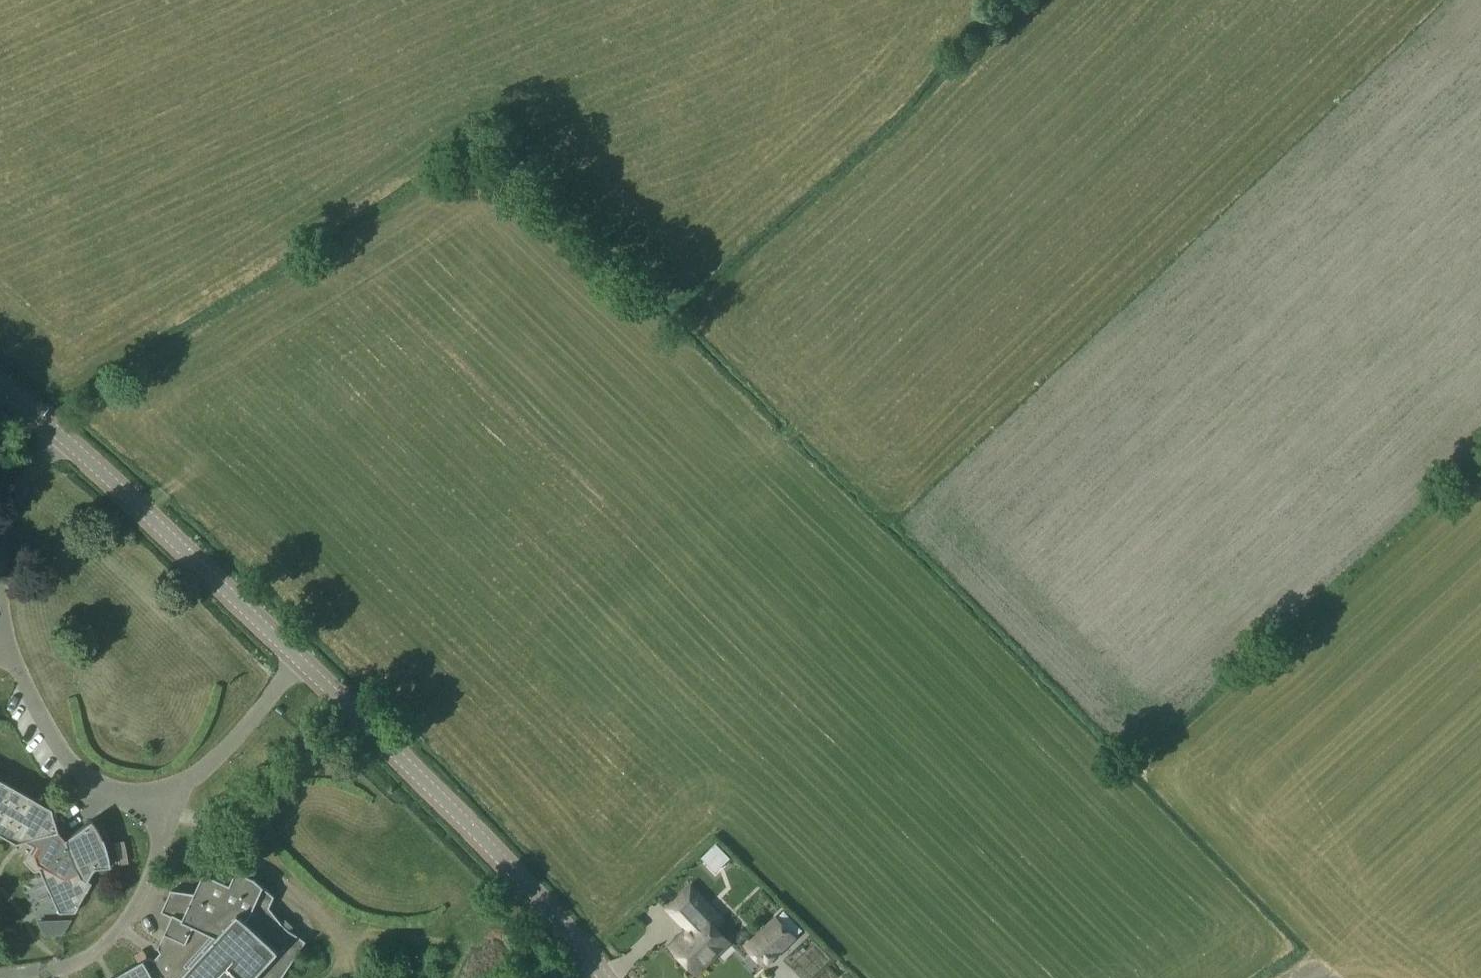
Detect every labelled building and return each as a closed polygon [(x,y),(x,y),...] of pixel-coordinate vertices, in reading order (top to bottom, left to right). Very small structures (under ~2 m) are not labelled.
[(14,845),(21,842),(31,848),(22,863),(33,874),(38,872),(57,915),(73,915),(74,915),(90,885),(86,882),(93,869),(108,874),(108,866),(106,857),(104,848),(100,839),(96,830),(90,822),(63,841),(56,833),(49,810),(0,782),(0,837),(14,845)] [(716,848),(699,865),(713,879),(730,862),(716,848)] [(116,977),(283,977),(306,943),(288,931),(282,926),(269,910),(274,898),(254,880),(225,867),(229,859),(218,853),(199,874),(202,877),(194,895),(171,892),(161,914),(172,918),(158,950),(160,954),(154,961),(149,959),(116,977)] [(690,890),(668,911),(685,929),(683,937),(671,948),(682,961),(682,966),(685,969),(688,971),(693,971),(695,975),(735,937),(690,890)] [(771,916),(739,947),(760,970),(793,940),(771,916)]
